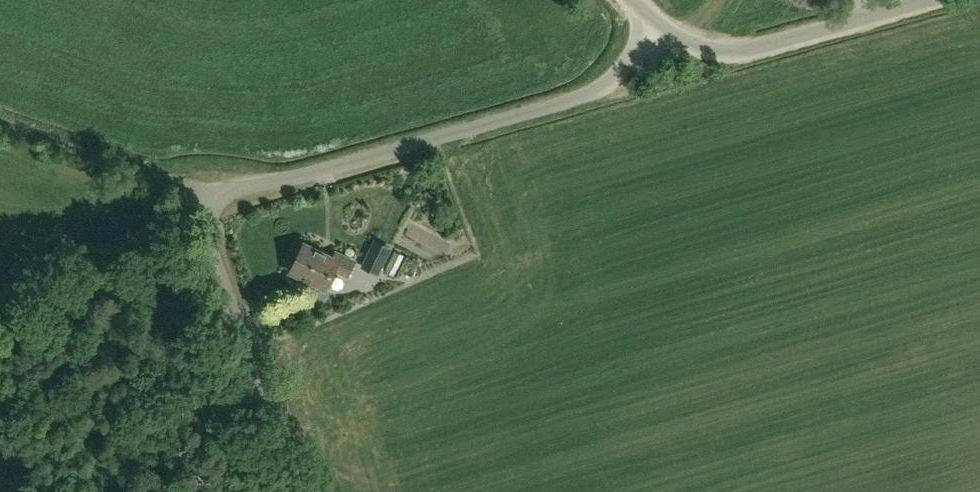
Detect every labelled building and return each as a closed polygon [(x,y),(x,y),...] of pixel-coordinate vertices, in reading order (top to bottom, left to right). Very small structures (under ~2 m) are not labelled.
[(393,248),(375,240),(361,268),(379,276),(393,248)] [(337,253),(334,259),(305,245),(292,272),(326,289),(335,270),(348,276),(356,262),(337,253)] [(395,252),(386,272),(394,276),(405,256),(395,252)]
